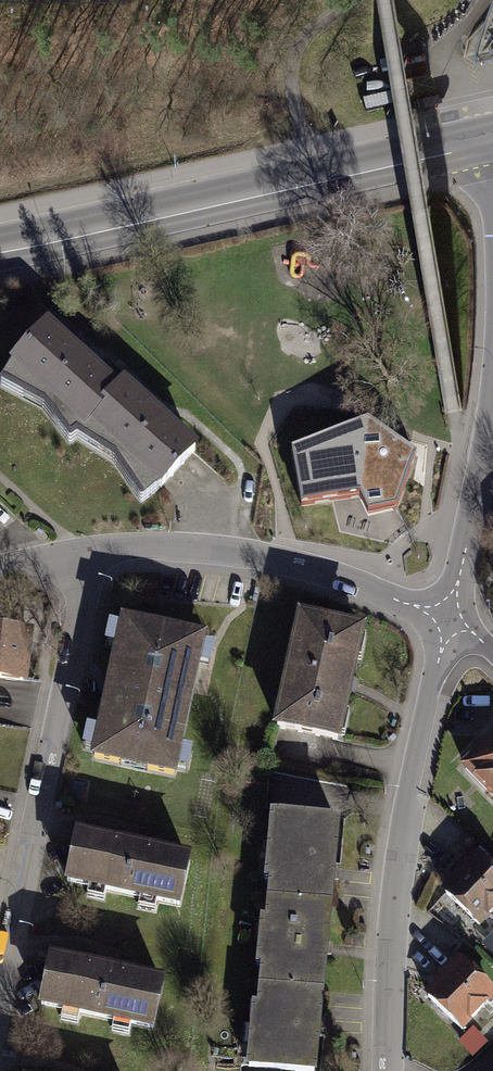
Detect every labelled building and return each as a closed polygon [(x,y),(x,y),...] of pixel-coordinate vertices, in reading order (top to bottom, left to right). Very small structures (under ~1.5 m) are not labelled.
[(475,60),(492,55),(492,7),(475,60)] [(404,65),(429,60),(427,49),(402,54),(404,65)] [(409,82),(439,75),(436,61),(406,68),(409,82)] [(388,89),(386,82),(374,85),(376,92),(388,89)] [(416,111),(433,107),(430,92),(413,96),(416,111)] [(394,105),(392,93),(363,99),(366,111),(394,105)] [(82,358),(46,326),(8,369),(0,390),(42,414),(68,449),(76,443),(113,466),(140,508),(158,493),(162,497),(197,456),(156,419),(121,386),(117,391),(82,358)] [(371,428),(294,456),(305,509),(364,502),(372,518),(386,514),(400,510),(417,458),(408,452),(371,428)] [(364,630),(298,614),(272,728),(338,743),(364,630)] [(206,635),(121,617),(91,759),(176,777),(206,635)] [(29,686),(36,629),(5,625),(0,625),(0,682),(29,686)] [(465,769),(492,796),(492,740),(465,769)] [(270,815),(264,879),(270,879),(266,919),(259,919),(254,967),(261,968),(258,1003),(252,1003),(246,1070),(318,1070),(322,1027),(329,950),(336,885),(342,822),(270,815)] [(192,859),(76,834),(65,884),(181,909),(192,859)] [(446,887),(486,925),(492,918),(492,861),(481,850),(446,887)] [(163,981),(49,958),(40,1007),(154,1029),(163,981)] [(428,994),(464,1029),(492,999),(492,987),(463,958),(428,994)] [(477,1025),(461,1040),(477,1056),(492,1042),(477,1025)]
